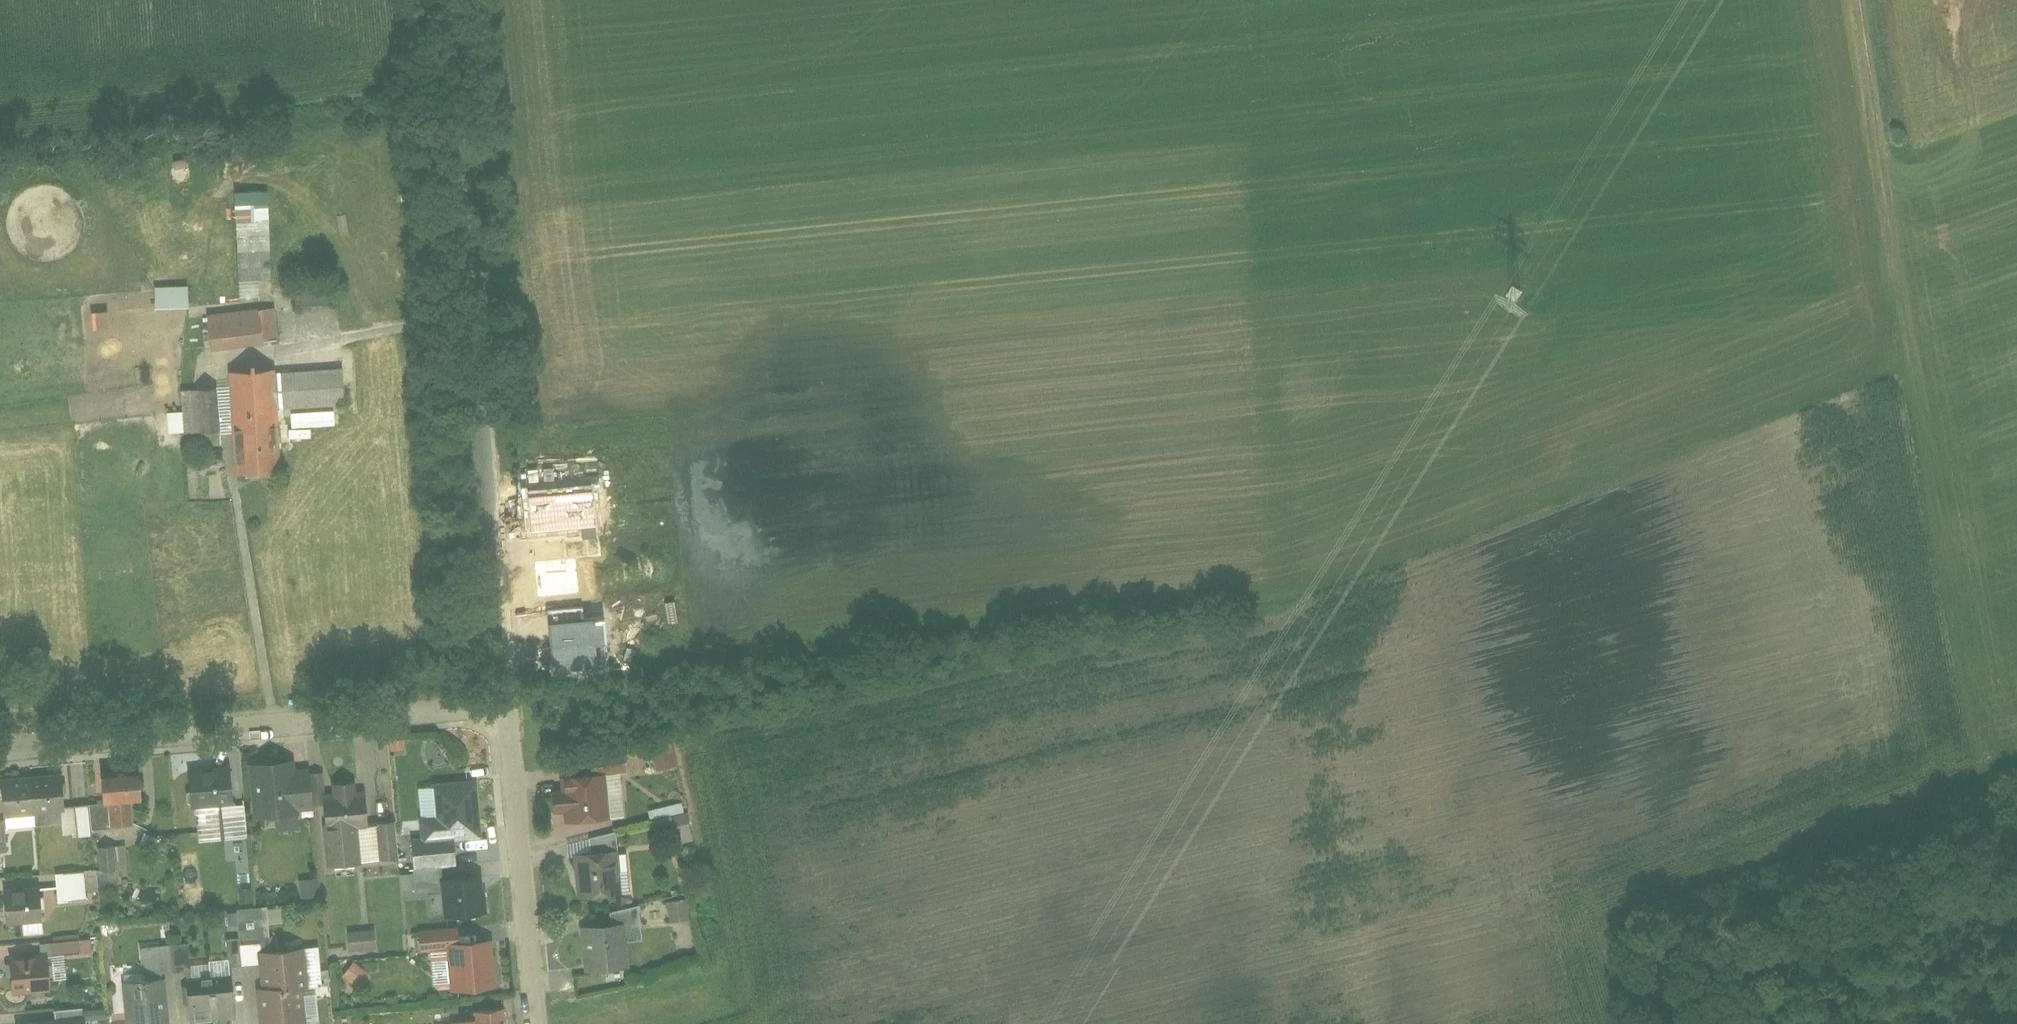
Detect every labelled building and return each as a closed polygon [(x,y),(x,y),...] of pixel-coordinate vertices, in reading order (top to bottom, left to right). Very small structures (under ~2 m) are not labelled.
[(246,294),(266,294),(265,279),(277,278),(274,189),(243,190),(246,294)] [(296,283),(297,311),(342,310),(341,282),(296,283)] [(194,306),(193,284),(161,285),(161,307),(194,306)] [(277,309),(208,316),(212,356),(281,348),(277,309)] [(345,372),(277,375),(278,414),(347,411),(345,372)] [(263,475),(281,474),(278,414),(277,375),(235,377),(239,476),(263,475)] [(218,390),(183,394),(187,437),(223,434),(218,390)] [(593,491),(530,497),(534,532),(596,527),(593,491)] [(565,542),(567,557),(579,556),(579,558),(602,556),(600,539),(565,542)] [(567,557),(534,560),(537,601),(583,597),(579,558),(579,556),(567,557)] [(585,607),(548,611),(554,671),(598,667),(596,644),(606,643),(604,620),(586,621),(585,607)] [(657,748),(662,769),(681,764),(676,744),(657,748)] [(300,815),(315,813),(312,772),(297,774),(296,761),(252,765),(258,824),(301,820),(300,815)] [(236,808),(232,764),(190,768),(194,812),(236,808)] [(135,829),(133,807),(145,806),(142,768),(101,772),(105,810),(109,809),(111,832),(135,829)] [(69,815),(65,770),(34,773),(38,818),(69,815)] [(38,818),(34,773),(3,776),(7,821),(38,818)] [(612,825),(608,778),(561,782),(562,793),(554,793),(556,819),(565,818),(565,821),(566,829),(612,825)] [(321,798),(324,833),(327,869),(362,866),(359,830),(372,829),(369,793),(359,794),(358,785),(334,788),(335,796),(321,798)] [(464,841),(460,792),(427,795),(431,844),(464,841)] [(677,824),(680,841),(696,839),(693,821),(677,824)] [(104,886),(124,884),(121,844),(101,846),(104,886)] [(623,900),(618,855),(576,859),(580,905),(623,900)] [(61,872),(62,901),(90,900),(89,870),(61,872)] [(305,894),(322,894),(322,880),(305,879),(305,894)] [(486,918),(483,879),(444,882),(447,922),(486,918)] [(4,894),(7,927),(47,924),(44,891),(4,894)] [(672,900),(674,920),(694,918),(691,898),(672,900)] [(627,925),(586,929),(591,977),(631,973),(627,925)] [(354,930),(355,949),(381,948),(380,929),(354,930)] [(499,991),(494,940),(448,945),(453,996),(499,991)] [(144,945),(146,970),(195,967),(194,942),(144,945)] [(265,993),(305,990),(309,990),(306,948),(261,952),(265,993)] [(12,961),(15,998),(52,995),(49,958),(12,961)] [(375,983),(376,960),(352,959),(352,982),(375,983)] [(234,976),(212,978),(216,1023),(238,1023),(234,976)] [(212,978),(190,980),(194,1023),(216,1023),(212,978)] [(124,984),(128,1023),(172,1023),(168,980),(124,984)] [(265,993),(259,993),(262,1023),(308,1023),(305,990),(265,993)] [(505,1008),(475,1011),(476,1019),(453,1022),(453,1023),(507,1023),(505,1008)]
